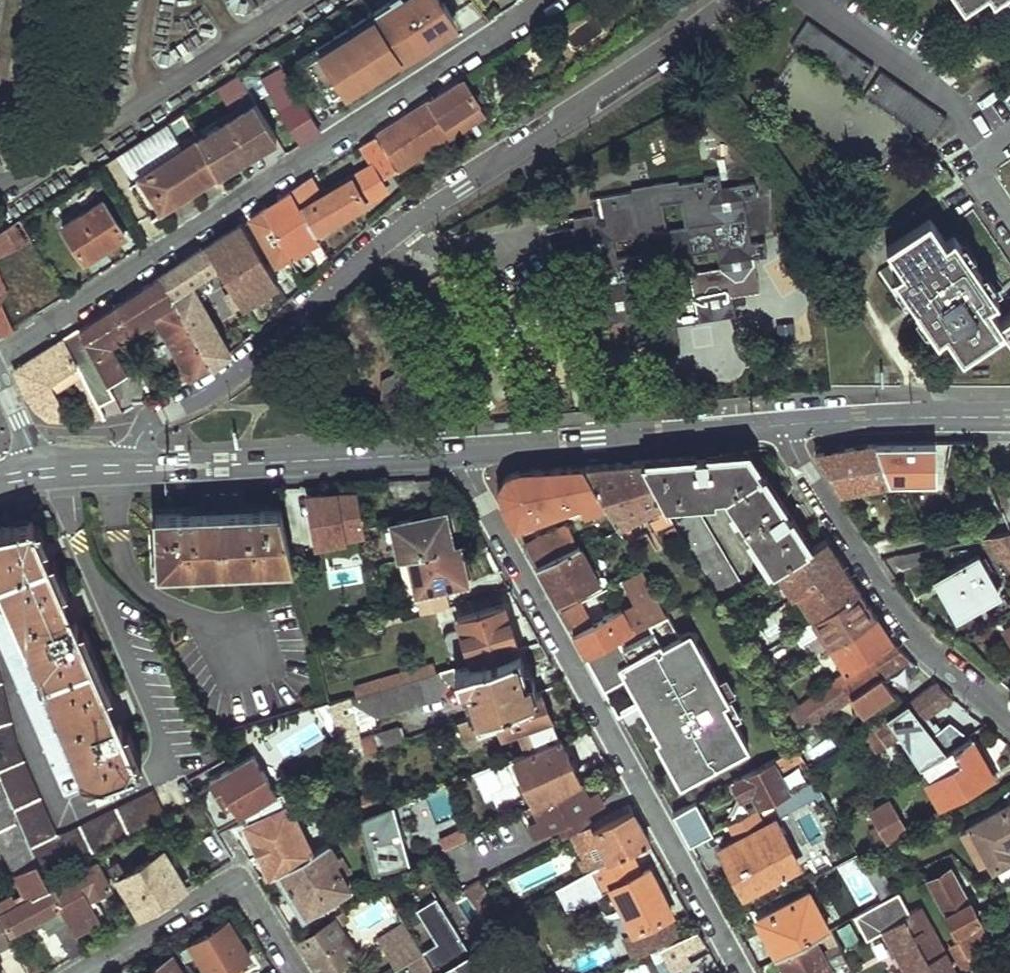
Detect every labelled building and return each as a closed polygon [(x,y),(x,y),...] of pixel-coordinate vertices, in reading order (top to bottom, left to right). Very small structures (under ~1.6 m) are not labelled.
[(455,19),(444,3),(442,4),(440,0),(388,0),(370,11),(363,0),(353,0),(273,53),(282,68),(293,86),(307,77),(325,104),(455,19)] [(878,69),(812,23),(795,47),(861,92),(878,69)] [(263,79),(301,144),(320,132),(293,86),(282,68),(263,79)] [(950,119),(885,74),(869,98),(909,126),(934,143),(950,119)] [(234,119),(199,142),(217,173),(218,175),(276,138),(236,76),(215,90),(234,119)] [(376,135),(399,169),(460,129),(457,124),(486,106),(467,77),(376,135)] [(119,153),(136,180),(182,149),(165,123),(119,153)] [(292,191),(316,232),(364,203),(362,200),(386,183),(383,179),(399,169),(376,135),(363,144),(378,167),(324,201),(310,179),(292,191)] [(136,180),(131,183),(153,216),(217,173),(199,142),(198,139),(182,149),(136,180)] [(665,345),(668,358),(683,356),(678,327),(739,317),(736,296),(762,291),(756,259),(769,257),(766,241),(753,243),(746,200),(758,197),(755,182),(723,188),(720,175),(705,177),(706,181),(677,186),(684,225),(690,251),(731,243),(734,262),(693,270),(669,274),(676,314),(656,318),(665,345)] [(597,261),(603,260),(599,241),(641,233),(666,228),(659,189),(667,188),(666,185),(633,190),(633,193),(592,200),(595,217),(577,219),(579,229),(552,234),(558,268),(597,261)] [(264,209),(294,263),(324,246),(316,232),(292,191),(264,209)] [(105,200),(65,225),(86,259),(126,235),(105,200)] [(290,268),(292,272),(297,269),(294,263),(264,209),(253,216),(279,262),(290,268)] [(937,217),(895,247),(909,266),(951,238),(937,217)] [(31,237),(20,218),(0,231),(0,257),(31,237)] [(234,289),(243,305),(278,283),(241,223),(230,231),(208,245),(220,266),(234,289)] [(666,228),(641,233),(644,251),(603,260),(597,261),(606,311),(594,313),(596,329),(629,323),(633,350),(665,345),(656,318),(648,277),(669,274),(693,270),(690,251),(684,225),(666,228)] [(902,276),(946,339),(955,332),(972,356),(1009,330),(1009,320),(997,303),(1007,296),(986,267),(962,234),(953,240),(951,238),(909,266),(911,269),(902,276)] [(160,277),(213,366),(230,353),(189,285),(220,266),(208,245),(160,277)] [(9,292),(0,275),(0,297),(9,292)] [(160,277),(78,330),(107,383),(126,372),(111,346),(108,341),(157,313),(195,377),(213,366),(160,277)] [(227,293),(249,330),(256,326),(243,305),(234,289),(227,293)] [(0,337),(15,328),(0,300),(0,337)] [(157,313),(108,341),(111,346),(154,323),(188,381),(195,377),(157,313)] [(395,325),(388,314),(381,318),(381,322),(395,325)] [(416,325),(412,319),(401,326),(415,329),(416,325)] [(47,350),(15,370),(27,397),(29,396),(51,382),(76,366),(82,376),(77,380),(97,419),(106,417),(100,405),(114,396),(107,383),(78,330),(47,350)] [(425,398),(423,383),(439,378),(442,363),(419,343),(403,347),(400,363),(389,374),(391,405),(400,417),(425,398)] [(76,366),(51,382),(55,392),(77,380),(82,376),(76,366)] [(64,420),(67,420),(55,392),(51,382),(29,396),(36,413),(40,415),(45,417),(50,419),(56,420),(60,420),(64,420)] [(923,442),(893,442),(861,447),(828,453),(826,445),(811,447),(838,489),(896,480),(937,479),(935,463),(925,464),(923,442)] [(662,504),(664,507),(700,504),(700,497),(723,495),(772,570),(776,569),(810,548),(748,453),(695,458),(642,463),(662,504)] [(604,504),(617,527),(625,524),(655,508),(662,504),(642,463),(613,466),(586,468),(604,504)] [(501,501),(515,526),(580,503),(583,512),(604,504),(586,468),(573,469),(529,473),(514,474),(506,478),(502,483),(499,489),(499,497),(501,501)] [(310,492),(321,547),(364,538),(356,491),(310,492)] [(674,539),(680,534),(673,523),(664,507),(662,504),(655,508),(660,515),(651,521),(659,538),(670,532),(674,539)] [(159,513),(161,568),(295,562),(284,508),(263,509),(263,506),(251,507),(251,509),(201,511),(200,509),(188,510),(188,512),(159,513)] [(392,519),(400,558),(409,556),(451,545),(444,510),(392,519)] [(719,603),(742,589),(697,511),(673,523),(680,534),(719,603)] [(90,786),(139,766),(32,520),(0,527),(0,574),(13,604),(90,786)] [(525,544),(536,565),(579,541),(568,522),(525,544)] [(617,527),(628,545),(635,540),(625,524),(617,527)] [(1009,568),(1009,532),(986,537),(998,558),(1001,556),(1009,568)] [(798,596),(812,619),(859,589),(853,580),(837,553),(828,538),(810,548),(776,569),(794,599),(798,596)] [(536,565),(562,611),(605,588),(579,541),(536,565)] [(409,556),(416,592),(466,582),(459,544),(451,545),(409,556)] [(940,578),(959,615),(997,591),(978,557),(940,578)] [(588,655),(616,638),(665,612),(642,569),(624,578),(636,599),(597,621),(583,600),(562,611),(588,655)] [(416,592),(419,610),(449,605),(446,586),(416,592)] [(812,619),(844,669),(892,639),(873,610),(859,589),(812,619)] [(458,617),(471,659),(517,647),(504,604),(458,617)] [(616,638),(689,776),(756,741),(695,626),(678,635),(665,612),(616,638)] [(911,656),(892,639),(844,669),(815,690),(822,701),(830,713),(853,697),(864,713),(895,692),(883,675),(911,656)] [(345,763),(403,739),(398,726),(361,739),(357,722),(442,697),(452,681),(473,676),(483,710),(537,689),(532,673),(526,674),(517,647),(471,659),(434,670),(354,693),(346,696),(327,702),(345,763)] [(352,685),(354,693),(434,670),(432,662),(352,685)] [(44,873),(167,814),(153,789),(56,834),(20,753),(0,673),(0,778),(37,861),(44,873)] [(856,734),(871,756),(901,734),(923,764),(948,749),(924,718),(954,696),(936,679),(856,734)] [(537,689),(483,710),(459,719),(466,738),(497,726),(503,735),(524,726),(533,746),(557,735),(541,688),(537,689)] [(806,697),(812,707),(822,701),(815,690),(806,697)] [(942,729),(951,746),(971,734),(975,731),(963,715),(942,729)] [(974,755),(980,751),(971,734),(951,746),(948,749),(923,764),(919,767),(926,780),(939,803),(987,777),(974,755)] [(513,754),(536,801),(579,778),(558,735),(533,746),(513,754)] [(792,762),(803,782),(815,777),(811,767),(797,744),(786,751),(792,762)] [(750,787),(761,805),(791,789),(781,769),(792,762),(786,751),(732,780),(739,792),(750,787)] [(980,751),(974,755),(987,777),(992,774),(980,751)] [(223,794),(230,813),(254,805),(271,797),(253,757),(209,775),(216,796),(223,794)] [(588,775),(579,778),(536,801),(530,804),(544,831),(555,825),(583,810),(601,801),(588,775)] [(337,781),(349,827),(360,821),(359,815),(347,776),(337,781)] [(803,782),(807,787),(818,782),(815,777),(803,782)] [(13,872),(37,861),(0,778),(0,841),(13,872)] [(673,813),(695,800),(688,785),(665,799),(673,813)] [(254,805),(256,809),(273,802),(271,797),(254,805)] [(906,830),(888,799),(869,810),(877,824),(869,829),(876,839),(884,834),(888,841),(906,830)] [(673,813),(677,823),(700,810),(695,800),(673,813)] [(243,821),(272,875),(279,872),(310,852),(285,803),(243,821)] [(972,827),(964,831),(980,863),(988,859),(993,868),(1009,859),(1009,848),(1009,847),(1009,846),(1009,806),(972,827)] [(373,871),(402,863),(383,807),(359,815),(360,821),(373,871)] [(586,871),(647,840),(631,809),(593,828),(590,823),(572,833),(585,856),(580,859),(586,871)] [(555,825),(562,838),(572,833),(590,823),(583,810),(555,825)] [(723,851),(746,894),(799,865),(775,820),(723,851)] [(279,872),(304,915),(349,887),(333,862),(337,860),(326,841),(310,852),(279,872)] [(109,866),(142,916),(187,887),(163,851),(127,872),(118,861),(109,866)] [(673,912),(645,856),(606,875),(634,932),(647,925),(657,945),(670,939),(679,935),(668,915),(673,912)] [(44,873),(37,861),(13,872),(23,890),(13,896),(12,892),(0,899),(0,911),(10,930),(42,915),(50,927),(54,925),(72,958),(84,951),(73,931),(50,885),(44,873)] [(109,887),(95,863),(50,885),(73,931),(95,920),(85,900),(109,887)] [(876,863),(864,870),(874,887),(882,900),(892,894),(876,863)] [(841,882),(849,900),(867,891),(871,889),(860,870),(841,882)] [(966,903),(949,870),(931,879),(948,913),(945,915),(965,956),(979,948),(989,942),(975,917),(977,916),(970,901),(966,903)] [(488,892),(482,880),(465,889),(482,911),(492,906),(486,894),(488,892)] [(897,891),(892,894),(882,900),(875,905),(852,917),(864,940),(882,930),(905,972),(948,972),(952,971),(920,910),(910,915),(897,891)] [(759,920),(779,956),(813,938),(823,932),(828,929),(807,892),(759,920)] [(423,953),(436,972),(480,972),(435,901),(418,912),(438,944),(423,953)] [(299,940),(321,972),(354,954),(334,921),(299,940)] [(229,923),(192,944),(209,972),(245,972),(255,967),(229,923)] [(392,951),(414,938),(405,923),(383,936),(392,951)] [(670,939),(676,952),(703,940),(695,928),(679,935),(670,939)] [(813,938),(815,944),(828,939),(823,932),(813,938)] [(392,951),(401,965),(423,953),(414,938),(392,951)] [(815,944),(813,938),(779,956),(788,972),(830,972),(832,972),(829,966),(844,957),(836,944),(820,953),(815,944)] [(945,944),(959,970),(969,964),(965,956),(962,951),(956,940),(955,939),(945,944)] [(979,948),(965,956),(969,964),(974,972),(992,972),(979,948)] [(423,953),(401,965),(405,972),(436,972),(423,953)] [(717,969),(710,953),(683,964),(686,972),(706,972),(717,969)] [(174,955),(143,972),(184,972),(174,955)]
